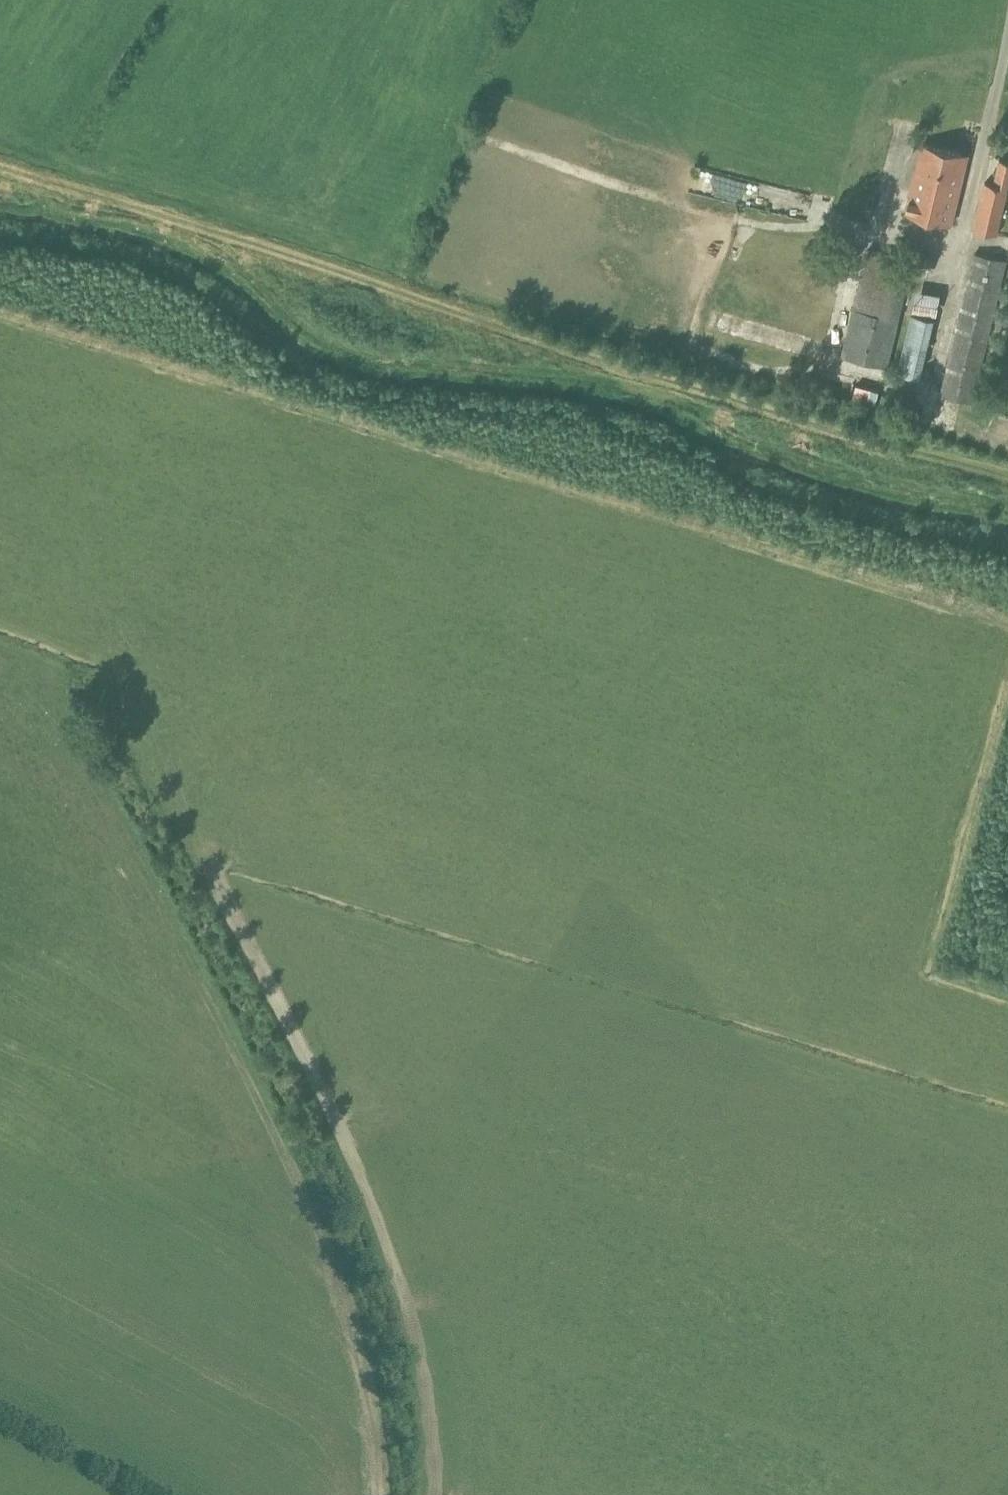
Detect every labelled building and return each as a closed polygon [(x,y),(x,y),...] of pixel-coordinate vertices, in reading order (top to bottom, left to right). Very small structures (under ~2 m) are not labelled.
[(968,155),(923,144),(907,213),(951,225),(968,155)] [(995,185),(985,182),(974,230),(998,235),(1007,193),(1007,163),(1001,161),(995,185)] [(899,269),(911,273),(929,277),(935,253),(904,245),(901,258),(899,269)] [(899,269),(901,258),(867,250),(853,308),(887,317),(900,321),(911,273),(899,269)] [(1007,261),(990,257),(974,253),(941,395),(974,402),(1007,261)] [(941,294),(916,290),(913,312),(937,315),(941,294)] [(841,356),(865,362),(889,368),(900,321),(887,317),(853,308),(841,356)] [(920,378),(934,320),(912,314),(897,372),(920,378)]
